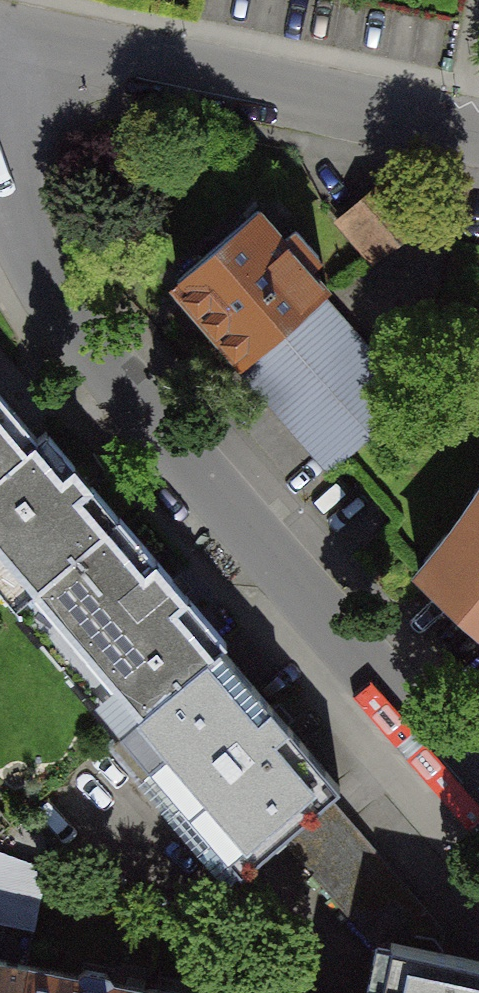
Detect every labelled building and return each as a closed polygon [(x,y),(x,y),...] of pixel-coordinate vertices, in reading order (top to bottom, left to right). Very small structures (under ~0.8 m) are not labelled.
[(377,264),(429,224),(391,178),(340,218),(377,264)] [(261,214),(181,281),(247,360),(320,296),(327,291),(261,214)] [(320,296),(247,360),(240,366),(337,475),(417,405),(320,296)] [(39,440),(0,395),(0,473),(39,440)] [(0,473),(0,591),(13,607),(118,519),(46,435),(39,440),(0,473)] [(470,510),(446,541),(420,573),(478,626),(478,497),(470,510)] [(118,519),(13,607),(119,731),(219,646),(224,641),(118,519)] [(219,646),(119,731),(107,741),(228,883),(341,788),(219,646)] [(354,892),(386,864),(348,820),(303,859),(342,905),(356,893),(354,892)] [(30,929),(43,871),(0,853),(0,923),(30,929)] [(392,943),(436,952),(443,933),(386,864),(354,892),(356,893),(342,905),(380,949),(387,941),(392,943)] [(381,992),(478,992),(478,961),(436,952),(392,943),(381,992)] [(26,966),(0,961),(0,992),(20,992),(26,966)] [(26,966),(20,992),(148,992),(148,991),(26,966)]
